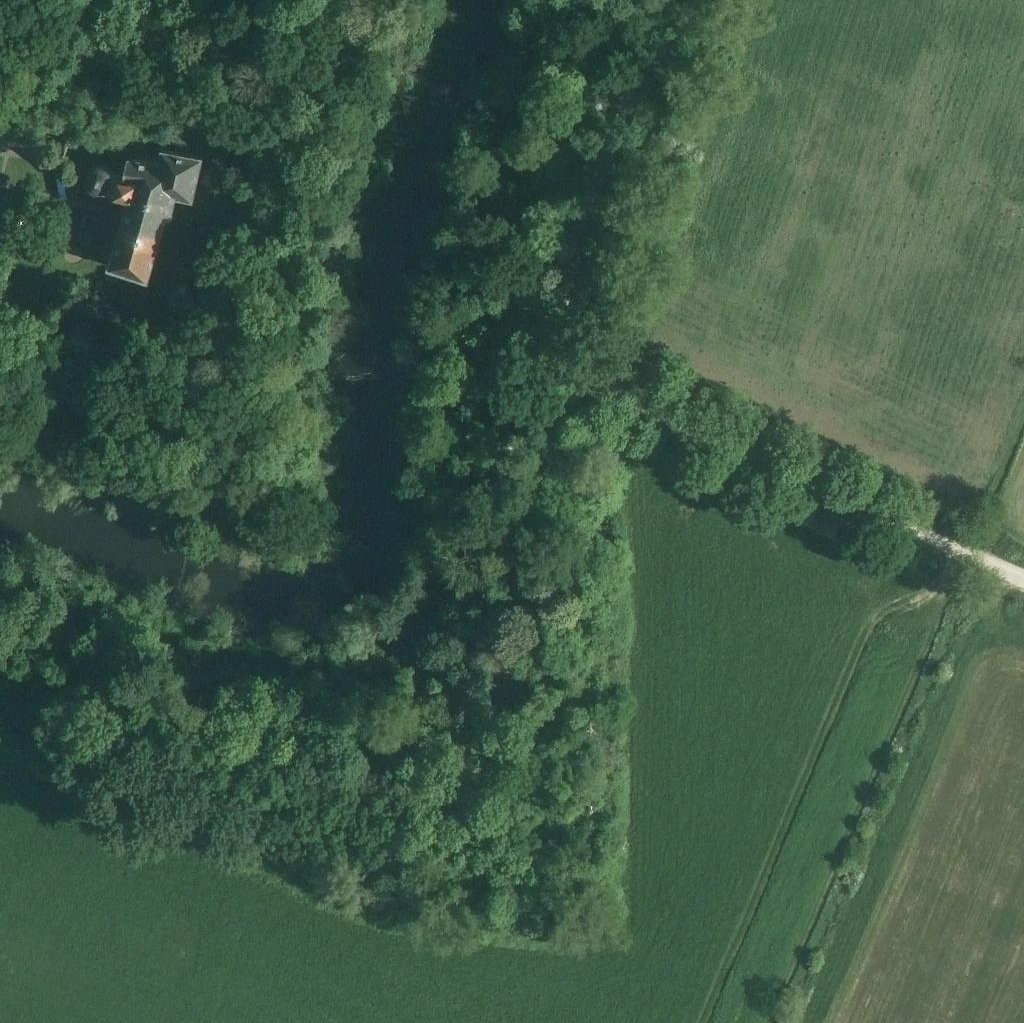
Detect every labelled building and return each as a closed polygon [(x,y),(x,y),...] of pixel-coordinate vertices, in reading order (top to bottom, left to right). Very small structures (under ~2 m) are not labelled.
[(87,169),(86,174),(86,181),(89,185),(94,189),(99,190),(105,190),(129,195),(109,266),(150,279),(168,215),(174,216),(178,195),(195,198),(205,155),(163,146),(162,158),(129,154),(127,170),(112,168),(110,166),(107,163),(101,162),(94,163),(90,166),(87,169)]
